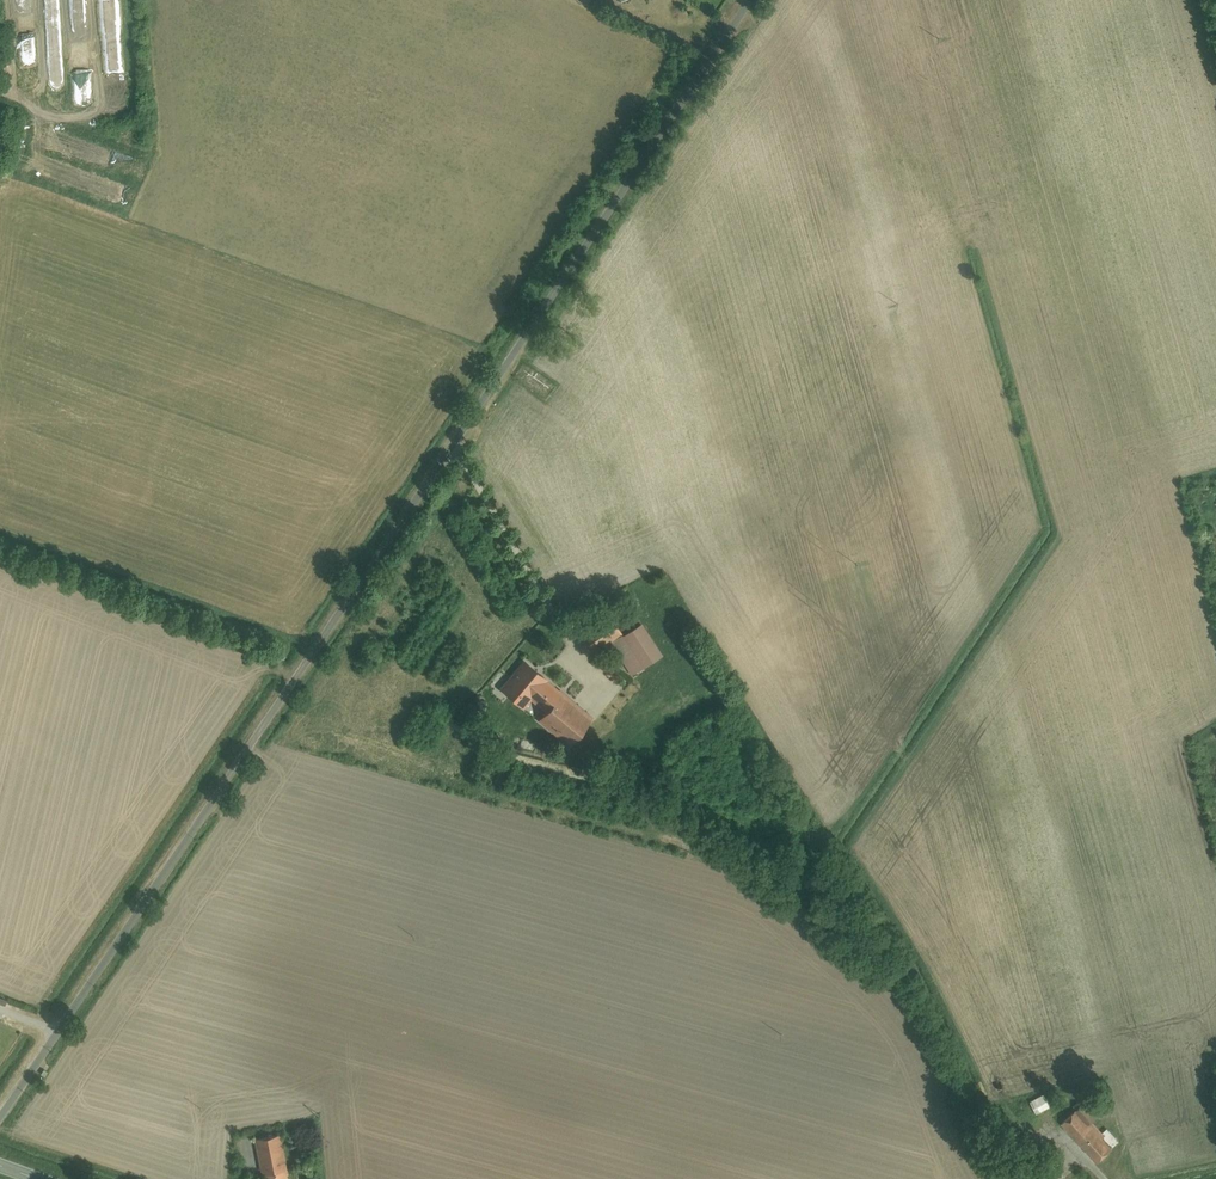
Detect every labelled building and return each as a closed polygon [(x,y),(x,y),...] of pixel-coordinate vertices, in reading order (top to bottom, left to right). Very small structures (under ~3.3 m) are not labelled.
[(609,637),(629,665),(662,641),(642,613),(629,623),(614,603),(579,628),(594,649),(609,637)] [(564,742),(585,715),(533,672),(539,664),(524,652),(500,681),(539,712),(534,718),(564,742)] [(1028,1102),(1034,1114),(1049,1107),(1043,1095),(1028,1102)] [(1084,1106),(1075,1113),(1073,1111),(1058,1124),(1092,1163),(1116,1143),(1105,1130),(1096,1137),(1086,1125),(1094,1118),(1084,1106)] [(250,1135),(260,1178),(290,1178),(279,1129),(250,1135)]
